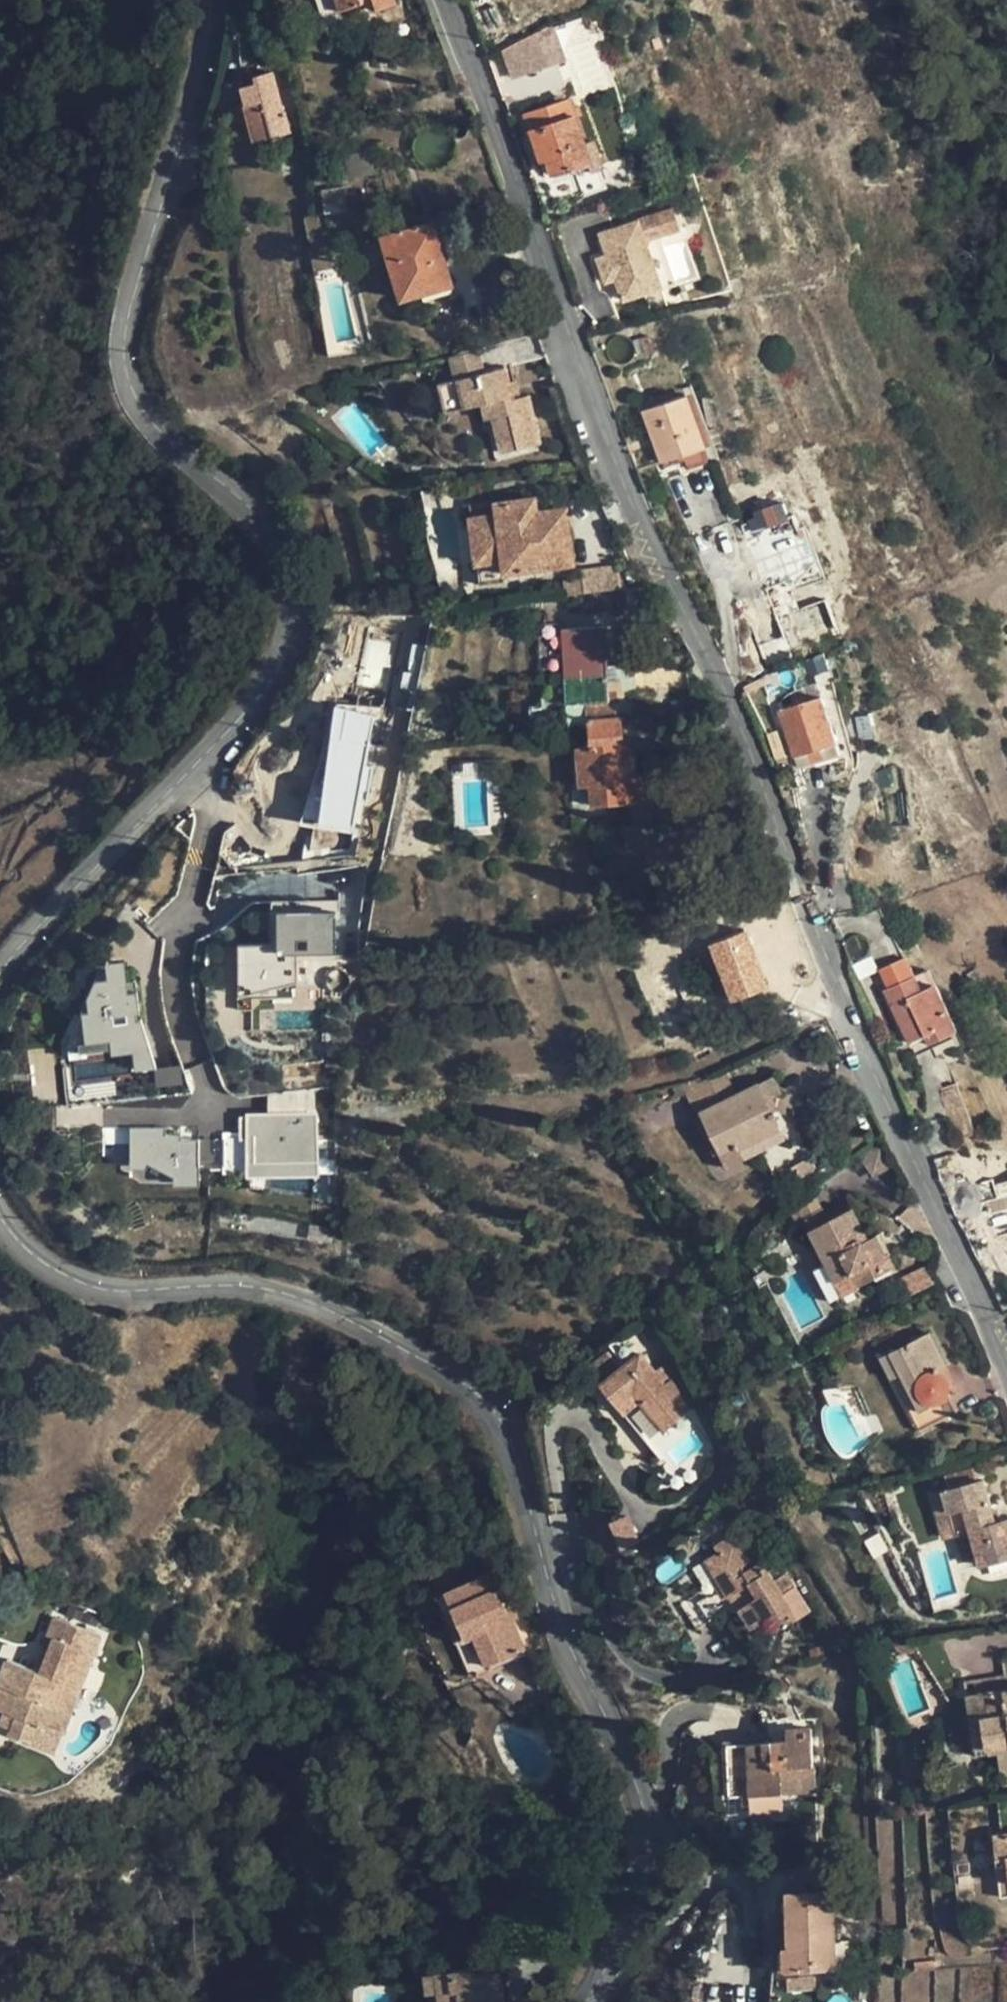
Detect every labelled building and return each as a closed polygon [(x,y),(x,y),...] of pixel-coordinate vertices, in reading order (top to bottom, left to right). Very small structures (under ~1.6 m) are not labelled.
[(337,8),(356,3),(356,0),(335,0),(337,8)] [(372,11),(393,6),(392,0),(369,0),(372,11)] [(551,28),(503,51),(513,79),(563,60),(551,28)] [(283,112),(273,73),(255,77),(256,85),(241,89),(245,104),(244,104),(253,142),(290,132),(285,112),(283,112)] [(583,143),(569,99),(524,114),(540,161),(546,159),(551,174),(574,166),(584,195),(605,188),(590,141),(583,143)] [(348,211),(345,186),(321,190),(324,214),(348,211)] [(669,211),(636,222),(644,243),(676,231),(669,211)] [(432,222),(382,238),(400,300),(451,284),(432,222)] [(644,243),(636,222),(600,235),(607,255),(597,259),(604,280),(614,277),(622,300),(658,287),(644,243)] [(650,345),(647,335),(631,340),(635,346),(635,354),(646,351),(645,346),(650,345)] [(451,358),(456,380),(483,373),(477,351),(451,358)] [(513,398),(509,382),(505,368),(483,373),(456,380),(439,384),(446,412),(481,404),(489,402),(493,418),(501,452),(539,443),(527,395),(520,397),(513,398)] [(516,381),(509,382),(513,398),(520,397),(516,381)] [(709,459),(684,395),(642,409),(661,461),(681,454),(686,468),(709,459)] [(485,420),(493,418),(489,402),(481,404),(485,420)] [(364,471),(357,462),(347,470),(355,480),(364,471)] [(496,518),(472,520),(469,521),(476,568),(503,565),(504,575),(575,565),(567,509),(537,512),(536,502),(495,507),(496,518)] [(750,534),(788,520),(781,502),(743,517),(750,534)] [(471,510),(472,520),(496,518),(495,507),(471,510)] [(561,583),(563,594),(582,592),(581,581),(561,583)] [(587,704),(587,717),(614,717),(613,701),(619,701),(617,679),(606,680),(604,647),(613,647),(612,627),(564,630),(568,705),(587,704)] [(790,770),(796,768),(793,758),(837,744),(817,684),(831,683),(822,657),(801,664),(808,687),(788,693),(792,706),(772,712),(790,770)] [(332,704),(304,824),(350,834),(378,714),(332,704)] [(620,718),(614,717),(587,717),(589,746),(576,748),(580,786),(589,786),(591,805),(642,800),(640,778),(632,778),(629,739),(621,739),(620,718)] [(840,753),(837,744),(793,758),(796,768),(840,753)] [(278,944),(239,943),(240,992),(297,979),(298,948),(336,948),(336,908),(279,907),(278,944)] [(766,988),(746,933),(709,947),(730,1002),(766,988)] [(129,953),(107,955),(109,974),(96,975),(86,994),(88,1009),(80,1010),(84,1046),(112,1043),(114,1059),(138,1056),(140,1075),(164,1073),(146,1019),(142,1019),(142,1013),(145,1013),(141,977),(132,978),(129,953)] [(896,963),(876,972),(910,1044),(925,1037),(929,1044),(957,1031),(928,971),(905,981),(896,963)] [(696,1117),(702,1115),(737,1098),(723,1068),(704,1077),(680,1084),(696,1117)] [(781,1131),(773,1116),(767,1103),(773,1100),(781,1096),(773,1080),(737,1098),(702,1115),(704,1119),(720,1154),(722,1154),(737,1147),(769,1132),(771,1136),(781,1131)] [(975,1134),(957,1086),(942,1092),(942,1100),(958,1140),(975,1134)] [(779,1112),(773,1100),(767,1103),(773,1116),(779,1112)] [(716,1163),(725,1159),(722,1154),(720,1154),(704,1119),(697,1122),(716,1163)] [(157,1131),(120,1130),(120,1174),(138,1175),(141,1170),(166,1183),(166,1190),(192,1192),(192,1171),(216,1172),(216,1176),(242,1177),(242,1180),(314,1179),(313,1166),(313,1123),(236,1122),(236,1136),(219,1136),(219,1144),(173,1143),(173,1139),(157,1139),(157,1131)] [(742,1151),(771,1136),(769,1132),(737,1147),(722,1154),(725,1159),(728,1167),(746,1159),(742,1151)] [(894,1168),(883,1145),(860,1158),(870,1182),(894,1168)] [(817,1170),(809,1157),(790,1167),(799,1181),(817,1170)] [(828,1223),(823,1212),(804,1221),(827,1265),(837,1284),(851,1277),(857,1288),(896,1268),(888,1254),(885,1256),(875,1237),(868,1241),(852,1211),(828,1223)] [(832,1302),(841,1297),(835,1285),(837,1284),(827,1265),(815,1271),(832,1302)] [(936,1285),(927,1268),(906,1279),(915,1296),(936,1285)] [(835,1285),(841,1297),(842,1299),(859,1291),(857,1288),(851,1277),(837,1284),(835,1285)] [(621,1370),(604,1384),(602,1387),(652,1445),(694,1410),(670,1382),(665,1386),(656,1374),(621,1333),(606,1344),(610,1350),(607,1353),(621,1370)] [(883,1359),(893,1380),(902,1376),(928,1427),(957,1413),(948,1396),(949,1389),(948,1383),(945,1379),(937,1374),(936,1371),(946,1366),(930,1336),(883,1359)] [(590,1367),(604,1384),(621,1370),(607,1353),(590,1367)] [(667,1366),(656,1374),(665,1386),(670,1382),(676,1376),(667,1366)] [(919,1431),(928,1427),(902,1376),(893,1380),(919,1431)] [(948,1491),(932,1496),(944,1539),(971,1531),(980,1567),(1006,1559),(1006,1521),(996,1524),(984,1482),(976,1484),(971,1466),(944,1473),(948,1491)] [(631,1517),(612,1521),(617,1546),(636,1542),(631,1517)] [(794,1624),(811,1614),(795,1587),(782,1596),(760,1561),(754,1565),(736,1536),(715,1548),(718,1555),(707,1562),(749,1631),(768,1620),(773,1626),(789,1616),(794,1624)] [(760,1549),(768,1556),(774,1552),(763,1544),(760,1549)] [(774,1551),(774,1552),(768,1556),(775,1566),(781,1562),(774,1551)] [(488,1666),(526,1650),(509,1609),(513,1607),(498,1573),(448,1595),(468,1641),(476,1638),(488,1666)] [(720,1615),(703,1591),(681,1606),(698,1630),(720,1615)] [(529,1654),(526,1650),(488,1666),(476,1638),(468,1641),(448,1595),(439,1599),(473,1679),(529,1654)] [(85,1682),(97,1651),(103,1636),(57,1618),(45,1647),(46,1648),(65,1655),(56,1677),(37,1669),(9,1659),(0,1682),(0,1711),(3,1713),(16,1717),(11,1730),(10,1736),(33,1744),(40,1726),(64,1735),(85,1682)] [(917,1652),(911,1643),(893,1646),(898,1656),(917,1652)] [(46,1648),(37,1669),(56,1677),(65,1655),(46,1648)] [(105,1655),(97,1651),(85,1682),(103,1688),(109,1674),(100,1671),(105,1655)] [(988,1748),(979,1694),(1003,1691),(1003,1693),(1006,1692),(1006,1684),(1006,1676),(964,1682),(975,1750),(988,1748)] [(1003,1693),(1003,1691),(979,1694),(988,1748),(989,1755),(999,1754),(1002,1774),(1006,1774),(1006,1692),(1003,1693)] [(11,1730),(16,1717),(3,1713),(0,1722),(0,1726),(11,1730)] [(57,1753),(64,1735),(40,1726),(33,1744),(57,1753)] [(751,1793),(784,1792),(813,1790),(810,1731),(786,1732),(786,1743),(727,1746),(730,1797),(742,1797),(742,1794),(751,1793)] [(784,1809),(784,1792),(751,1793),(742,1794),(742,1797),(743,1803),(751,1804),(752,1809),(784,1809)] [(994,1835),(1001,1897),(1006,1897),(1006,1834),(994,1835)] [(836,1967),(834,1891),(789,1892),(790,1948),(785,1948),(785,1968),(836,1967)] [(913,1972),(931,1970),(931,1961),(913,1963),(913,1972)] [(431,1994),(432,2001),(507,2001),(504,1971),(477,1974),(477,1968),(438,1972),(439,1993),(431,1994)] [(429,1973),(431,1994),(439,1993),(438,1972),(429,1973)] [(816,1989),(815,1975),(785,1977),(786,1990),(816,1989)]
